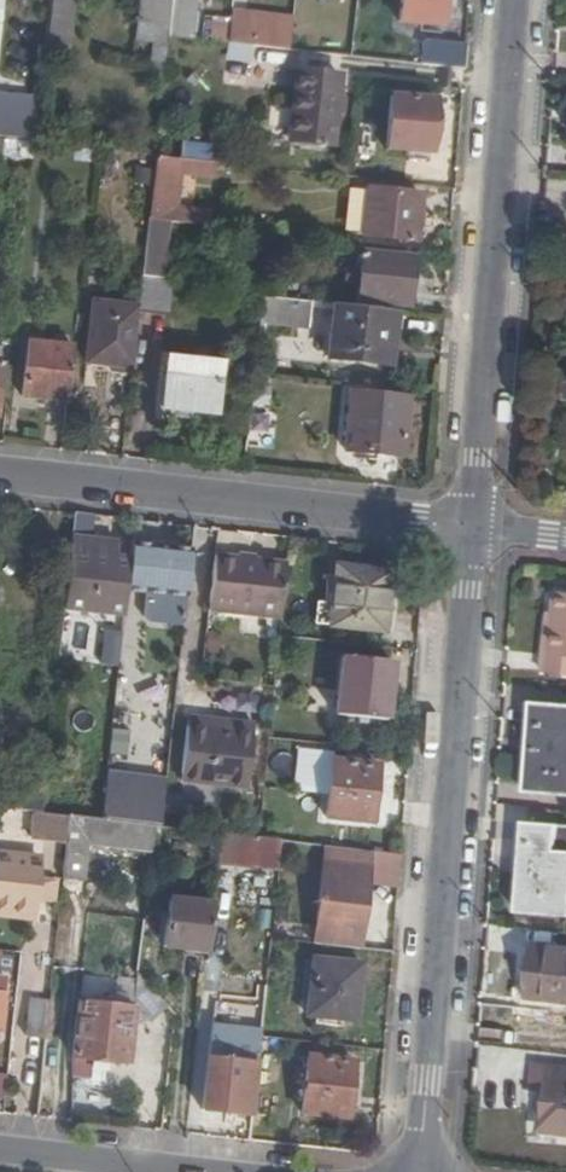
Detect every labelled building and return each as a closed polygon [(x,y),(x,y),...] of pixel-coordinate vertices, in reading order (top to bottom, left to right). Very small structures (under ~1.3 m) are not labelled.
[(47,59),(69,61),(76,0),(54,0),(47,59)] [(167,72),(171,35),(175,0),(142,0),(139,35),(156,37),(153,71),(167,72)] [(171,35),(192,36),(196,0),(175,0),(171,35)] [(449,0),(403,0),(401,20),(447,23),(449,0)] [(298,19),(234,14),(231,45),(294,52),(298,19)] [(212,21),(210,42),(228,43),(229,22),(212,21)] [(425,66),(468,70),(470,46),(428,42),(425,66)] [(334,145),(342,77),(298,72),(292,141),(334,145)] [(392,100),(386,152),(431,157),(433,137),(439,137),(440,127),(434,127),(437,105),(392,100)] [(36,160),(38,142),(0,138),(0,155),(36,160)] [(184,143),(182,158),(216,162),(218,147),(184,143)] [(550,151),(548,172),(565,172),(565,152),(550,151)] [(214,181),(216,162),(182,158),(180,177),(214,181)] [(425,217),(427,195),(376,189),(370,232),(421,237),(423,225),(438,227),(438,218),(425,217)] [(193,227),(209,229),(211,215),(194,214),(193,227)] [(144,278),(164,280),(170,224),(150,222),(144,278)] [(414,287),(418,258),(367,253),(365,268),(348,266),(347,282),(362,283),(361,300),(412,305),(414,296),(437,299),(438,289),(414,287)] [(164,280),(144,278),(141,306),(141,308),(172,312),(175,281),(164,280)] [(260,290),(232,287),(232,307),(258,309),(260,290)] [(264,294),(261,320),(313,324),(316,300),(264,294)] [(89,358),(134,364),(141,308),(141,306),(96,300),(89,358)] [(398,332),(401,310),(338,302),(332,359),(387,365),(387,362),(390,331),(398,332)] [(394,362),(398,332),(390,331),(387,362),(394,362)] [(26,395),(71,400),(76,345),(32,340),(26,395)] [(218,364),(218,356),(205,355),(204,361),(172,358),(168,406),(182,408),(181,419),(195,420),(197,411),(217,411),(222,364),(218,364)] [(405,454),(412,397),(356,392),(349,450),(405,454)] [(250,445),(273,446),(275,413),(251,412),(250,445)] [(95,542),(98,514),(77,511),(74,539),(95,542)] [(98,557),(99,542),(95,542),(74,539),(73,554),(98,557)] [(130,590),(132,562),(120,560),(121,545),(99,542),(98,557),(73,554),(67,605),(127,612),(130,590)] [(154,544),(134,542),(132,562),(130,590),(149,592),(154,549),(154,544)] [(188,597),(194,549),(168,546),(168,551),(154,549),(149,592),(188,597)] [(286,618),(292,564),(261,561),(242,559),(219,557),(213,610),(286,618)] [(334,625),(387,630),(391,584),(392,571),(340,567),(336,602),(334,625)] [(391,584),(387,630),(399,631),(402,584),(391,584)] [(559,590),(551,652),(548,651),(546,673),(565,675),(565,591),(559,590)] [(319,623),(334,625),(336,602),(322,601),(319,623)] [(66,617),(62,653),(74,655),(78,618),(66,617)] [(211,629),(209,644),(221,645),(222,630),(211,629)] [(103,630),(104,664),(118,663),(118,630),(103,630)] [(387,720),(391,663),(344,659),(338,715),(387,720)] [(114,706),(148,710),(151,682),(118,678),(114,706)] [(537,706),(528,794),(565,797),(565,709),(537,706)] [(131,718),(127,740),(111,737),(108,755),(151,763),(159,724),(131,718)] [(235,730),(236,723),(193,718),(192,725),(235,730)] [(258,725),(236,723),(235,730),(192,725),(185,781),(250,788),(258,725)] [(376,823),(381,767),(334,763),(329,819),(376,823)] [(163,823),(168,778),(110,771),(104,816),(156,822),(163,823)] [(44,809),(47,780),(0,775),(0,805),(36,809),(44,809)] [(168,808),(182,810),(185,791),(170,789),(168,808)] [(71,837),(74,813),(44,809),(36,809),(33,833),(71,837)] [(153,848),(156,822),(104,816),(74,813),(71,837),(66,876),(87,878),(91,841),(153,848)] [(270,835),(282,837),(282,823),(271,822),(270,835)] [(527,825),(518,913),(565,918),(565,828),(527,825)] [(281,866),(284,837),(282,837),(270,835),(261,833),(223,830),(220,860),(281,866)] [(318,940),(363,945),(372,847),(326,842),(318,940)] [(43,857),(0,853),(0,907),(38,911),(43,857)] [(210,947),(215,902),(172,897),(168,942),(210,947)] [(526,957),(521,1004),(565,1009),(565,946),(540,944),(538,958),(526,957)] [(359,1017),(364,962),(317,959),(312,1013),(359,1017)] [(150,1020),(169,1004),(139,968),(135,1002),(150,1020)] [(14,989),(15,975),(0,974),(0,988),(14,989)] [(14,989),(0,988),(0,1026),(10,1027),(14,989)] [(127,1059),(135,1002),(77,995),(71,1053),(127,1059)] [(32,1033),(48,1035),(52,999),(35,998),(32,1033)] [(198,1054),(192,1106),(206,1107),(212,1056),(198,1054)] [(212,1056),(206,1107),(219,1109),(218,1119),(228,1120),(229,1109),(242,1111),(248,1060),(212,1056)] [(353,1114),(359,1060),(313,1056),(308,1111),(353,1114)] [(537,1066),(533,1089),(547,1090),(544,1130),(565,1132),(565,1069),(537,1066)]
